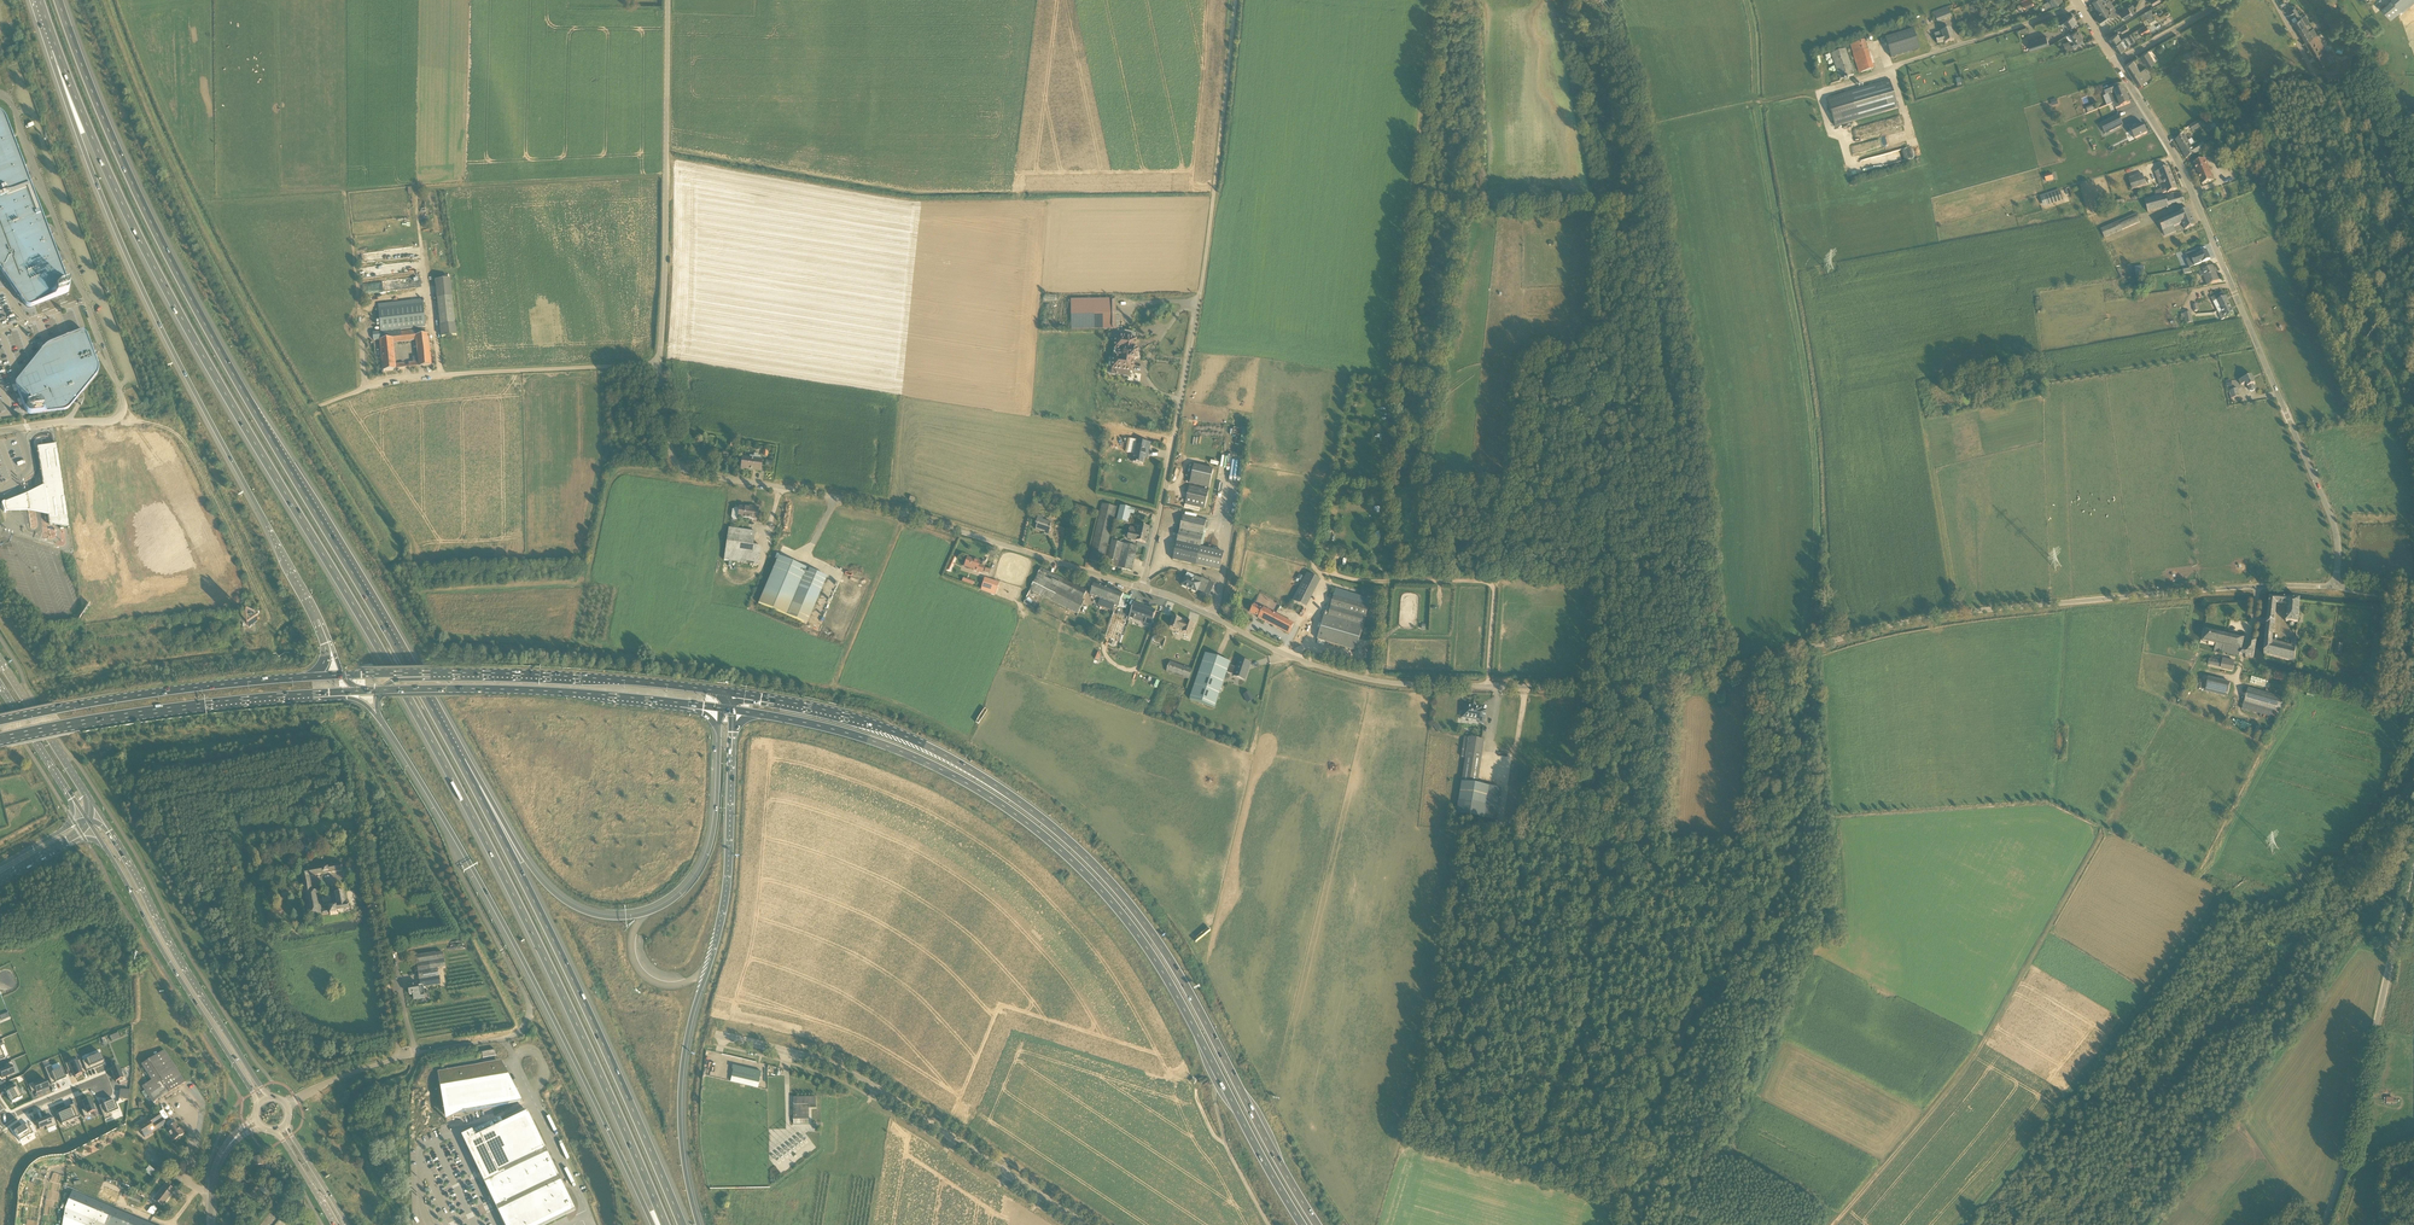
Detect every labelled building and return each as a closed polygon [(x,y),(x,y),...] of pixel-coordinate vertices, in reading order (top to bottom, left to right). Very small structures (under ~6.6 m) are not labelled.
[(2101,14),(2110,9),(2113,7),(2114,6),(2110,0),(2109,0),(2106,2),(2104,0),(2094,0),(2093,0),(2101,14)] [(2328,2),(2333,8),(2337,5),(2333,0),(2331,0),(2328,2)] [(2382,8),(2390,20),(2402,11),(2403,12),(2413,3),(2413,0),(2392,0),(2382,8)] [(2120,12),(2124,19),(2135,12),(2133,9),(2135,8),(2133,4),(2120,12)] [(2097,16),(2102,24),(2118,14),(2114,6),(2113,7),(2110,9),(2101,14),(2102,14),(2098,16),(2097,16)] [(1937,22),(1946,19),(1951,17),(1948,7),(1933,13),(1937,22)] [(2300,15),(2297,11),(2295,7),(2289,11),(2291,15),(2294,14),(2296,17),(2298,19),(2294,22),(2298,29),(2306,24),(2310,22),(2306,15),(2302,17),(2300,14),(2300,15)] [(2158,16),(2156,13),(2153,14),(2150,9),(2140,16),(2145,25),(2150,22),(2151,24),(2157,21),(2155,17),(2158,16)] [(2068,16),(2062,20),(2060,21),(2059,21),(2055,23),(2061,32),(2065,30),(2077,22),(2073,15),(2069,18),(2068,16)] [(2117,29),(2119,33),(2121,31),(2122,33),(2129,29),(2126,24),(2122,27),(2122,26),(2117,29)] [(2306,41),(2313,37),(2306,24),(2298,29),(2298,30),(2299,29),(2306,41)] [(2140,30),(2142,34),(2150,30),(2147,26),(2140,30)] [(1951,29),(1934,34),(1937,44),(1944,42),(1945,43),(1954,40),(1951,29)] [(1920,49),(1914,30),(1885,38),(1891,58),(1920,49)] [(2074,47),(2076,46),(2081,42),(2080,40),(2083,37),(2078,30),(2071,34),(2074,40),(2072,42),(2070,40),(2064,43),(2066,49),(2074,47)] [(2123,35),(2120,37),(2118,33),(2110,37),(2113,44),(2124,37),(2123,35)] [(2328,65),(2333,62),(2334,61),(2329,53),(2325,56),(2320,49),(2324,46),(2317,35),(2313,37),(2306,41),(2320,66),(2326,62),(2328,65)] [(2031,41),(2034,49),(2049,44),(2047,36),(2031,41)] [(2126,47),(2123,42),(2123,41),(2126,39),(2124,37),(2113,44),(2117,51),(2119,51),(2126,47)] [(1871,70),(1870,64),(1865,50),(1868,50),(1865,40),(1850,45),(1860,73),(1871,70)] [(2196,47),(2178,55),(2181,62),(2199,54),(2196,47)] [(1854,75),(1852,70),(1845,49),(1831,54),(1840,80),(1854,75)] [(2148,51),(2141,55),(2149,66),(2155,62),(2148,51)] [(2140,71),(2137,64),(2133,59),(2125,65),(2138,85),(2146,80),(2151,77),(2145,68),(2140,71)] [(2180,63),(2171,66),(2174,72),(2182,69),(2180,63)] [(1890,81),(1827,99),(1835,127),(1898,108),(1890,81)] [(2121,96),(2126,94),(2124,88),(2115,91),(2113,87),(2104,91),(2106,96),(2104,97),(2108,105),(2109,105),(2114,103),(2122,100),(2121,96)] [(2130,103),(2126,94),(2121,96),(2122,100),(2114,103),(2116,109),(2121,107),(2130,103)] [(20,300),(22,303),(25,306),(28,308),(32,308),(34,307),(35,307),(41,305),(43,304),(45,303),(59,298),(62,297),(64,296),(66,295),(68,294),(69,292),(69,290),(69,288),(65,275),(64,275),(64,273),(61,265),(60,262),(61,262),(62,262),(62,263),(63,263),(62,262),(64,261),(66,260),(66,261),(65,259),(64,257),(64,256),(63,255),(62,254),(60,254),(59,253),(58,253),(56,253),(51,241),(50,238),(49,235),(51,234),(51,235),(52,236),(52,235),(54,233),(55,233),(56,233),(54,230),(53,229),(52,228),(51,227),(50,226),(49,226),(47,225),(46,225),(46,226),(43,219),(43,218),(41,212),(36,200),(31,186),(29,180),(30,180),(31,180),(31,181),(31,180),(33,179),(35,178),(35,179),(33,175),(33,174),(32,173),(30,172),(29,171),(28,171),(27,171),(25,171),(24,168),(12,137),(12,135),(9,130),(8,125),(6,122),(4,118),(1,114),(0,114),(0,270),(20,300)] [(2124,125),(2119,116),(2114,118),(2107,121),(2105,122),(2110,132),(2118,128),(2124,125)] [(2200,122),(2199,121),(2191,126),(2194,131),(2205,125),(2203,120),(2200,122)] [(2131,124),(2128,126),(2135,140),(2148,133),(2143,124),(2139,126),(2137,121),(2131,124)] [(2182,151),(2191,147),(2184,136),(2176,140),(2182,151)] [(2144,153),(2136,155),(2138,162),(2154,158),(2154,157),(2152,157),(2151,153),(2158,152),(2155,143),(2142,147),(2144,153)] [(2187,159),(2192,156),(2206,148),(2203,143),(2197,146),(2198,147),(2193,150),(2191,147),(2182,151),(2187,159)] [(2229,154),(2226,147),(2226,146),(2211,153),(2214,160),(2229,154)] [(2204,160),(2206,159),(2194,163),(2203,185),(2214,180),(2212,181),(2211,177),(2212,176),(2208,167),(2207,167),(2204,160)] [(2162,189),(2175,183),(2169,167),(2155,172),(2162,189)] [(2046,182),(2054,180),(2052,173),(2044,175),(2046,182)] [(2128,178),(2132,190),(2146,185),(2143,174),(2128,178)] [(2178,189),(2175,183),(2162,189),(2157,191),(2159,195),(2167,192),(2168,193),(2178,189)] [(2044,207),(2063,201),(2060,191),(2040,197),(2044,207)] [(2177,205),(2185,203),(2181,193),(2175,194),(2176,201),(2177,205)] [(2165,195),(2145,200),(2148,212),(2168,207),(2167,203),(2176,201),(2175,194),(2165,195)] [(2195,225),(2188,209),(2159,222),(2163,231),(2165,237),(2176,232),(2174,227),(2178,225),(2183,223),(2186,230),(2195,226),(2195,225)] [(2137,214),(2101,229),(2105,237),(2141,222),(2137,214)] [(2195,266),(2205,262),(2210,260),(2207,251),(2200,254),(2202,259),(2193,263),(2195,266)] [(2208,285),(2214,283),(2219,281),(2219,280),(2218,281),(2215,273),(2216,272),(2213,266),(2202,271),(2199,272),(2201,276),(2204,275),(2208,285)] [(451,279),(436,281),(442,337),(457,336),(455,324),(451,279)] [(2211,298),(2213,302),(2217,301),(2221,309),(2230,305),(2226,296),(2224,292),(2215,297),(2215,296),(2211,298)] [(1071,300),(1072,330),(1112,330),(1111,339),(1116,340),(1114,359),(1110,359),(1109,367),(1113,367),(1112,375),(1132,377),(1134,360),(1138,360),(1139,352),(1135,352),(1138,333),(1116,330),(1116,315),(1116,301),(1116,299),(1071,300)] [(381,332),(382,332),(426,328),(423,303),(379,308),(381,332)] [(2222,312),(2219,314),(2221,320),(2225,318),(2234,314),(2230,305),(2221,309),(2222,312)] [(2197,322),(2195,314),(2192,315),(2191,313),(2184,314),(2186,324),(2197,322)] [(79,403),(81,405),(83,402),(83,401),(84,399),(84,398),(84,397),(84,395),(83,394),(83,393),(82,393),(90,384),(96,376),(98,372),(99,368),(98,364),(94,354),(95,353),(96,353),(96,354),(98,352),(100,351),(99,349),(98,348),(97,347),(96,346),(95,345),(93,345),(92,344),(91,344),(90,345),(87,335),(86,334),(85,333),(85,332),(84,332),(83,332),(82,331),(81,331),(80,331),(79,332),(51,342),(47,344),(44,347),(43,348),(36,356),(26,369),(22,374),(19,377),(17,380),(15,383),(16,386),(25,411),(25,412),(26,413),(27,414),(28,414),(29,415),(30,415),(31,415),(63,411),(65,411),(66,411),(67,410),(68,409),(71,407),(72,406),(76,400),(77,402),(79,403)] [(381,332),(373,332),(373,340),(380,339),(382,339),(381,332)] [(432,366),(432,365),(428,334),(382,339),(380,339),(384,371),(405,368),(405,364),(395,365),(393,343),(416,341),(418,362),(409,363),(409,368),(432,366)] [(2239,381),(2240,381),(2241,385),(2246,383),(2248,387),(2249,390),(2250,391),(2252,392),(2254,391),(2255,389),(2255,387),(2254,384),(2255,384),(2252,375),(2239,381)] [(2229,391),(2231,399),(2239,397),(2237,389),(2229,391)] [(1243,427),(1240,441),(1247,442),(1249,428),(1243,427)] [(68,528),(70,528),(57,444),(53,445),(45,446),(37,447),(43,486),(47,516),(49,525),(54,526),(54,525),(57,526),(60,526),(60,529),(64,528),(64,527),(66,527),(68,527),(68,528)] [(1136,448),(1134,463),(1143,464),(1144,455),(1149,456),(1150,451),(1136,448)] [(761,471),(762,461),(743,458),(741,469),(761,471)] [(1209,488),(1214,470),(1194,465),(1190,484),(1209,488)] [(44,484),(43,484),(26,492),(3,502),(2,502),(2,503),(4,510),(5,511),(29,510),(48,514),(48,513),(49,513),(49,512),(45,485),(45,484),(44,484)] [(1209,490),(1190,486),(1186,504),(1205,508),(1209,490)] [(1104,559),(1116,507),(1103,504),(1096,533),(1089,561),(1103,565),(1105,559),(1104,559)] [(1121,506),(1117,521),(1128,524),(1131,514),(1134,515),(1136,510),(1121,506)] [(738,518),(757,520),(759,508),(753,507),(753,509),(740,507),(740,509),(735,508),(733,510),(732,518),(734,520),(738,521),(738,518)] [(1052,524),(1046,522),(1042,520),(1043,517),(1039,516),(1036,524),(1038,525),(1036,530),(1045,533),(1045,531),(1050,533),(1052,528),(1051,528),(1052,524)] [(1206,521),(1189,517),(1183,516),(1173,560),(1220,571),(1224,553),(1200,548),(1206,521)] [(1146,544),(1149,533),(1150,528),(1140,525),(1139,530),(1131,528),(1128,539),(1136,541),(1146,544)] [(755,532),(748,531),(729,528),(724,560),(759,565),(762,547),(753,546),(755,532)] [(1138,547),(1112,541),(1107,565),(1132,571),(1138,547)] [(804,623),(824,576),(779,557),(759,604),(804,623)] [(965,566),(974,569),(974,571),(982,573),(984,567),(978,565),(979,562),(967,558),(965,566)] [(1084,597),(1087,591),(1063,579),(1041,568),(1030,590),(1079,614),(1085,601),(1083,600),(1084,597)] [(1307,573),(1293,601),(1307,608),(1321,580),(1307,573)] [(1193,580),(1186,577),(1185,579),(1183,578),(1182,579),(1181,581),(1181,583),(1183,583),(1182,585),(1197,592),(1198,590),(1205,593),(1210,582),(1202,579),(1200,579),(1196,577),(1194,578),(1193,580)] [(982,587),(996,592),(999,583),(985,578),(982,587)] [(1095,584),(1093,588),(1090,595),(1101,599),(1098,606),(1113,611),(1115,605),(1119,607),(1124,595),(1111,590),(1110,590),(1095,584)] [(1335,591),(1333,599),(1373,610),(1375,604),(1370,603),(1371,601),(1335,591)] [(2288,605),(2288,599),(2281,598),(2270,597),(2268,618),(2268,619),(2275,620),(2276,604),(2288,605)] [(2294,623),(2298,623),(2300,600),(2288,599),(2288,605),(2286,622),(2290,622),(2294,623)] [(1134,605),(1129,620),(1134,621),(1135,617),(1146,621),(1145,624),(1152,627),(1156,612),(1134,605)] [(1263,610),(1260,608),(1254,605),(1250,612),(1259,617),(1258,618),(1289,634),(1294,624),(1264,608),(1263,610)] [(1363,627),(1365,618),(1331,608),(1328,617),(1324,616),(1317,640),(1356,651),(1363,627)] [(1124,635),(1128,620),(1113,616),(1109,630),(1124,635)] [(1186,623),(1181,621),(1182,620),(1173,617),(1170,627),(1178,630),(1179,629),(1184,631),(1183,632),(1191,634),(1194,624),(1187,622),(1186,623)] [(2275,622),(2275,620),(2268,619),(2267,621),(2267,623),(2267,624),(2264,654),(2295,662),(2297,638),(2293,637),(2292,637),(2291,649),(2272,644),(2273,633),(2274,625),(2275,622)] [(2240,655),(2241,650),(2244,638),(2227,634),(2205,629),(2203,641),(2224,646),(2222,652),(2240,656),(2240,655)] [(1151,643),(1163,648),(1166,638),(1154,633),(1151,643)] [(2254,653),(2256,641),(2250,640),(2248,651),(2254,653)] [(2253,658),(2254,653),(2248,651),(2245,651),(2241,650),(2240,655),(2244,656),(2253,658)] [(1231,663),(1206,654),(1190,700),(1215,708),(1227,673),(1234,675),(1234,676),(1245,680),(1251,663),(1239,659),(1237,668),(1230,666),(1231,663)] [(2221,669),(2232,671),(2234,661),(2223,659),(2223,662),(2208,659),(2207,666),(2221,668),(2221,669)] [(1166,672),(1190,680),(1193,669),(1170,661),(1166,672)] [(2275,672),(2273,679),(2283,682),(2285,674),(2275,672)] [(2206,689),(2222,693),(2227,694),(2230,683),(2209,678),(2206,689)] [(2284,698),(2259,691),(2248,688),(2242,709),(2272,718),(2274,711),(2280,712),(2284,698)] [(1251,695),(1245,699),(1248,703),(1254,700),(1251,695)] [(1482,708),(1471,707),(1465,706),(1464,712),(1463,711),(1462,718),(1479,720),(1479,722),(1484,723),(1486,713),(1481,712),(1482,708)] [(1465,737),(1462,757),(1463,758),(1465,758),(1466,758),(1481,760),(1485,740),(1469,738),(1465,737)] [(346,796),(350,791),(337,777),(332,782),(346,796)] [(1499,788),(1478,785),(1462,782),(1457,814),(1494,821),(1499,788)] [(304,840),(305,853),(310,852),(309,845),(313,845),(312,838),(304,840)] [(342,864),(301,871),(305,893),(309,918),(330,914),(331,915),(339,914),(338,912),(350,910),(349,905),(346,906),(344,892),(335,893),(338,907),(321,910),(318,891),(319,891),(312,892),(310,876),(343,871),(342,864)] [(289,888),(281,889),(282,896),(291,894),(289,888)] [(409,995),(413,994),(414,1000),(425,998),(423,987),(440,984),(438,969),(445,967),(443,953),(416,957),(419,980),(420,979),(420,983),(418,984),(413,985),(408,986),(409,995)] [(148,1096),(153,1103),(185,1083),(164,1050),(155,1056),(142,1065),(152,1081),(142,1086),(145,1090),(142,1092),(145,1098),(148,1096)] [(482,1053),(483,1058),(496,1056),(495,1050),(482,1053)] [(101,1055),(86,1060),(90,1071),(105,1066),(101,1055)] [(69,1062),(65,1064),(68,1071),(71,1071),(73,1077),(74,1077),(75,1078),(79,1076),(82,1075),(77,1062),(70,1064),(69,1062)] [(522,1102),(505,1069),(498,1070),(496,1062),(437,1072),(445,1115),(522,1102)] [(1,1072),(0,1072),(2,1076),(3,1076),(4,1079),(16,1075),(13,1068),(15,1068),(14,1064),(7,1066),(8,1069),(1,1071),(1,1072)] [(119,1065),(111,1067),(116,1080),(119,1079),(121,1083),(127,1081),(126,1077),(124,1077),(119,1065)] [(63,1069),(49,1073),(53,1084),(67,1079),(63,1069)] [(733,1069),(732,1077),(759,1083),(761,1076),(733,1069)] [(34,1081),(29,1082),(32,1090),(36,1089),(37,1092),(50,1088),(46,1079),(35,1083),(34,1081)] [(16,1085),(6,1089),(13,1103),(23,1099),(16,1085)] [(120,1090),(119,1099),(128,1101),(130,1090),(120,1090)] [(115,1097),(101,1102),(105,1113),(119,1108),(115,1097)] [(809,1105),(809,1108),(816,1108),(816,1097),(794,1098),(794,1105),(809,1105)] [(86,1111),(83,1112),(86,1120),(90,1119),(90,1117),(97,1114),(92,1101),(89,1102),(84,1103),(84,1104),(86,1111)] [(72,1105),(58,1110),(62,1121),(77,1116),(72,1105)] [(793,1105),(793,1120),(809,1120),(809,1108),(809,1105),(794,1105),(793,1105)] [(476,1137),(494,1173),(495,1176),(547,1151),(528,1112),(499,1126),(496,1119),(476,1129),(479,1135),(476,1137)] [(162,1126),(166,1124),(159,1113),(137,1126),(145,1138),(162,1126)] [(49,1115),(37,1119),(40,1128),(52,1124),(52,1126),(56,1125),(53,1117),(50,1118),(49,1115)] [(162,1126),(172,1142),(184,1134),(181,1129),(180,1130),(175,1123),(168,1127),(166,1124),(162,1126)] [(27,1125),(15,1132),(20,1141),(33,1134),(27,1125)] [(1,1142),(3,1144),(10,1137),(7,1135),(1,1142)] [(3,1146),(1,1148),(11,1157),(16,1151),(18,1153),(21,1149),(15,1144),(13,1146),(7,1141),(6,1142),(6,1141),(3,1145),(3,1146)] [(482,1179),(497,1209),(560,1179),(547,1151),(495,1176),(494,1173),(482,1179)] [(250,1158),(251,1165),(265,1164),(265,1155),(250,1158)] [(151,1176),(156,1171),(150,1165),(145,1171),(151,1176)] [(261,1191),(256,1188),(258,1184),(251,1178),(246,1185),(251,1189),(247,1193),(255,1199),(261,1191)] [(497,1209),(505,1224),(545,1224),(576,1210),(560,1179),(497,1209)] [(166,1184),(154,1200),(162,1206),(174,1191),(166,1184)] [(133,1217),(79,1194),(73,1192),(66,1209),(63,1224),(152,1224),(133,1217)] [(140,1203),(142,1198),(134,1194),(132,1200),(140,1203)]
